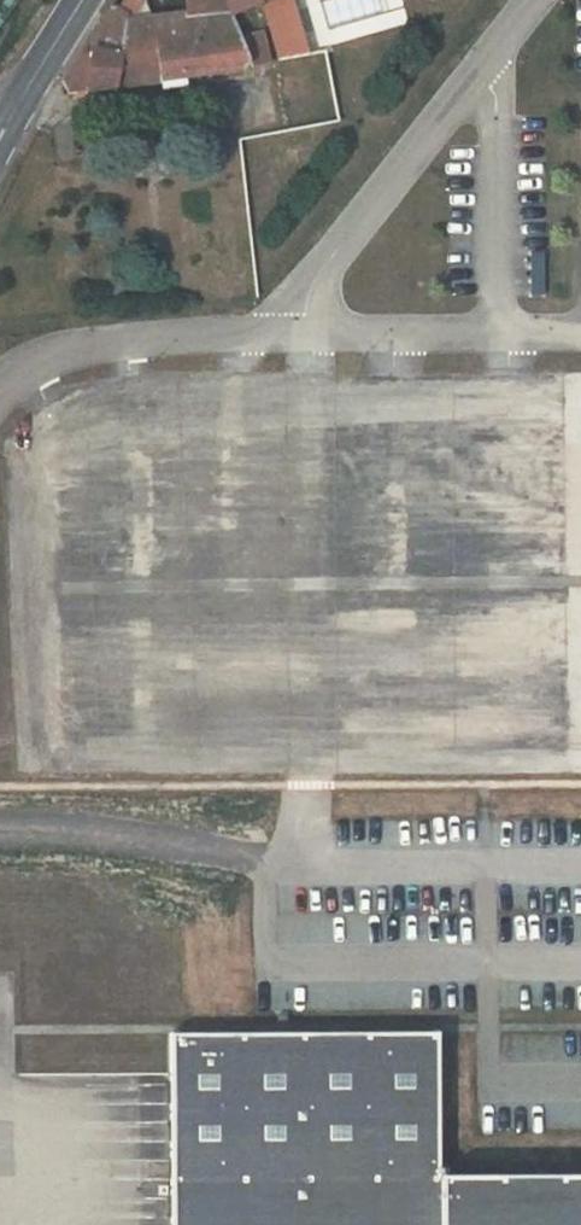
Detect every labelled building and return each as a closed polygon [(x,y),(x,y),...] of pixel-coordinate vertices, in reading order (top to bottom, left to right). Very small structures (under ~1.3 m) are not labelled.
[(225,0),(177,0),(168,16),(131,14),(130,14),(118,3),(114,0),(111,0),(60,77),(68,94),(105,85),(113,83),(161,77),(218,67),(238,63),(247,55),(265,49),(257,17),(232,23),(225,0)] [(118,3),(130,14),(142,0),(121,0),(118,3)] [(86,90),(76,92),(78,99),(88,97),(86,90)] [(172,1035),(173,1224),(580,1224),(580,1177),(441,1178),(438,1034),(172,1035)]
